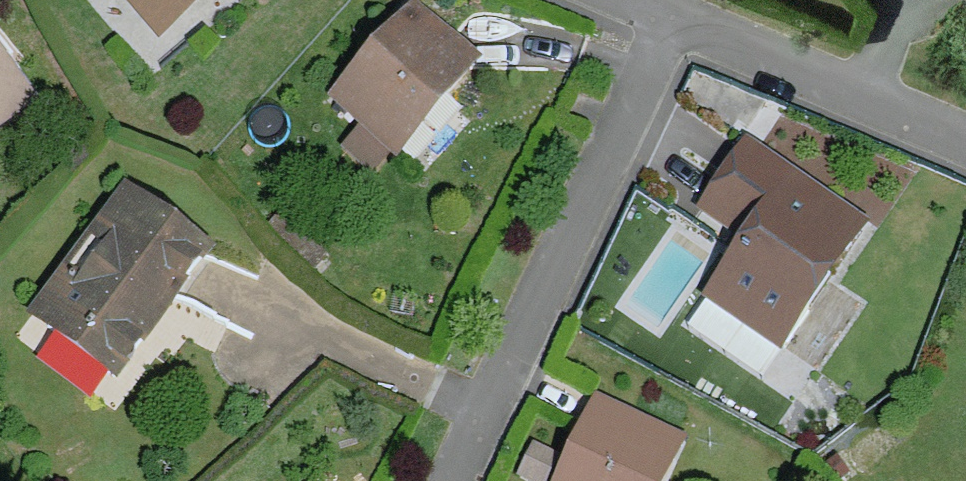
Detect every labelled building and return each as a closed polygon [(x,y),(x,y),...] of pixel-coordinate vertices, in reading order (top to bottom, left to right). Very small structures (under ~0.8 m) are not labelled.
[(158,21),(183,0),(140,0),(158,21)] [(416,18),(343,99),(397,150),(451,91),(472,69),(416,18)] [(30,104),(3,66),(12,60),(0,45),(0,126),(30,104)] [(494,89),(472,69),(451,91),(474,111),(494,89)] [(748,240),(711,293),(779,343),(805,306),(796,300),(852,220),(748,144),(706,208),(748,240)] [(129,199),(99,237),(117,251),(146,212),(129,199)] [(117,376),(151,331),(141,324),(166,291),(177,298),(207,259),(206,256),(146,212),(117,251),(99,237),(69,276),(79,284),(48,325),(117,376)] [(284,212),(271,225),(316,270),(329,258),(284,212)] [(151,331),(177,298),(166,291),(141,324),(151,331)] [(629,442),(639,421),(599,404),(597,404),(587,424),(629,442)] [(679,439),(639,421),(629,442),(587,424),(560,480),(659,480),(679,439)]
